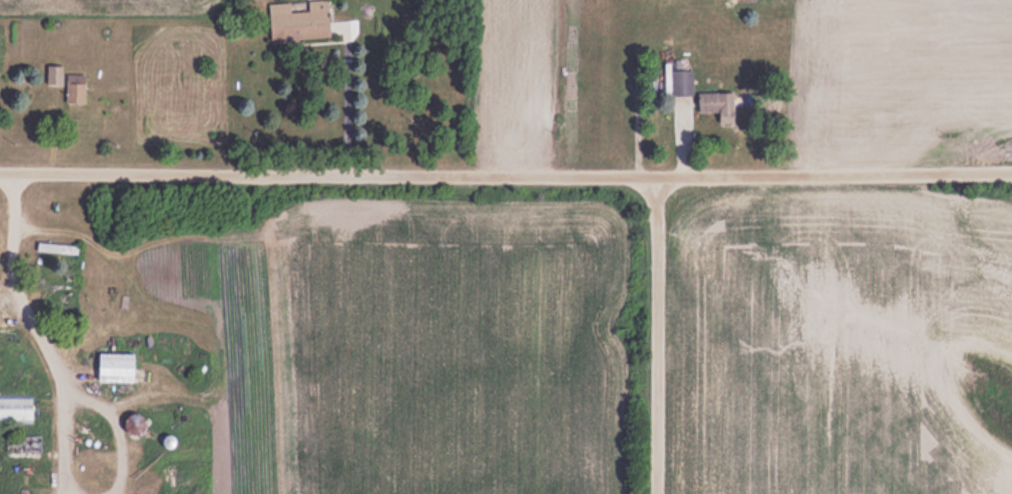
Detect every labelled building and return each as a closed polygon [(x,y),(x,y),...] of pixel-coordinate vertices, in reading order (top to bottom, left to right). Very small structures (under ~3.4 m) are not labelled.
[(270,40),(330,38),(329,0),(307,0),(307,9),(289,10),(288,0),(268,1),(270,40)] [(45,83),(62,83),(62,64),(45,64),(45,83)] [(691,94),(691,68),(669,68),(669,94),(691,94)] [(65,102),(84,102),(84,73),(65,73),(65,102)] [(719,121),(736,121),(735,90),(698,91),(698,111),(719,110),(719,121)] [(76,242),(35,242),(35,251),(76,251),(76,242)] [(134,352),(98,352),(98,381),(134,381),(134,352)] [(32,421),(32,394),(0,394),(0,421),(32,421)] [(147,431),(147,414),(124,414),(124,431),(147,431)] [(33,435),(5,435),(5,449),(33,449),(33,435)]
